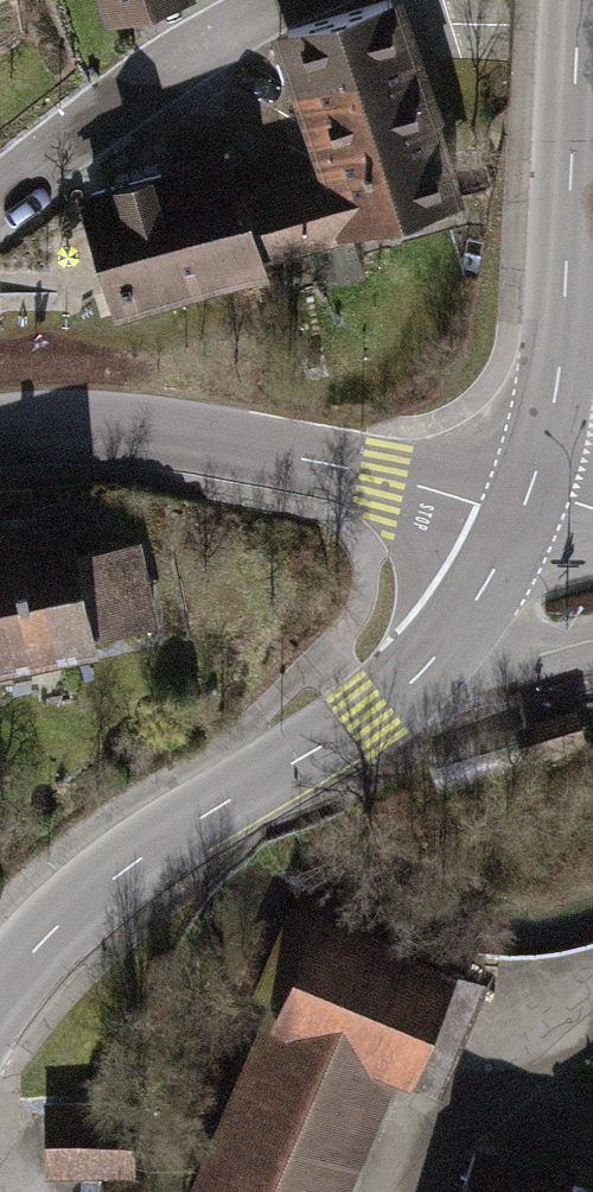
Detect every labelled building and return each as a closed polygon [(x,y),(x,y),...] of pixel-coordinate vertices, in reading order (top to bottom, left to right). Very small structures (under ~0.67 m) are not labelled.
[(13,3),(11,0),(0,0),(0,9),(13,3)] [(100,34),(189,6),(188,0),(89,0),(100,34)] [(390,10),(268,48),(307,175),(241,195),(230,161),(71,210),(112,343),(264,296),(259,280),(455,220),(390,10)] [(0,497),(0,645),(151,617),(133,525),(70,537),(61,485),(0,497)] [(188,1191),(338,1191),(432,945),(302,895),(188,1191)] [(121,1093),(38,1095),(40,1168),(122,1166),(121,1093)] [(476,1126),(452,1191),(592,1191),(592,1170),(476,1126)]
